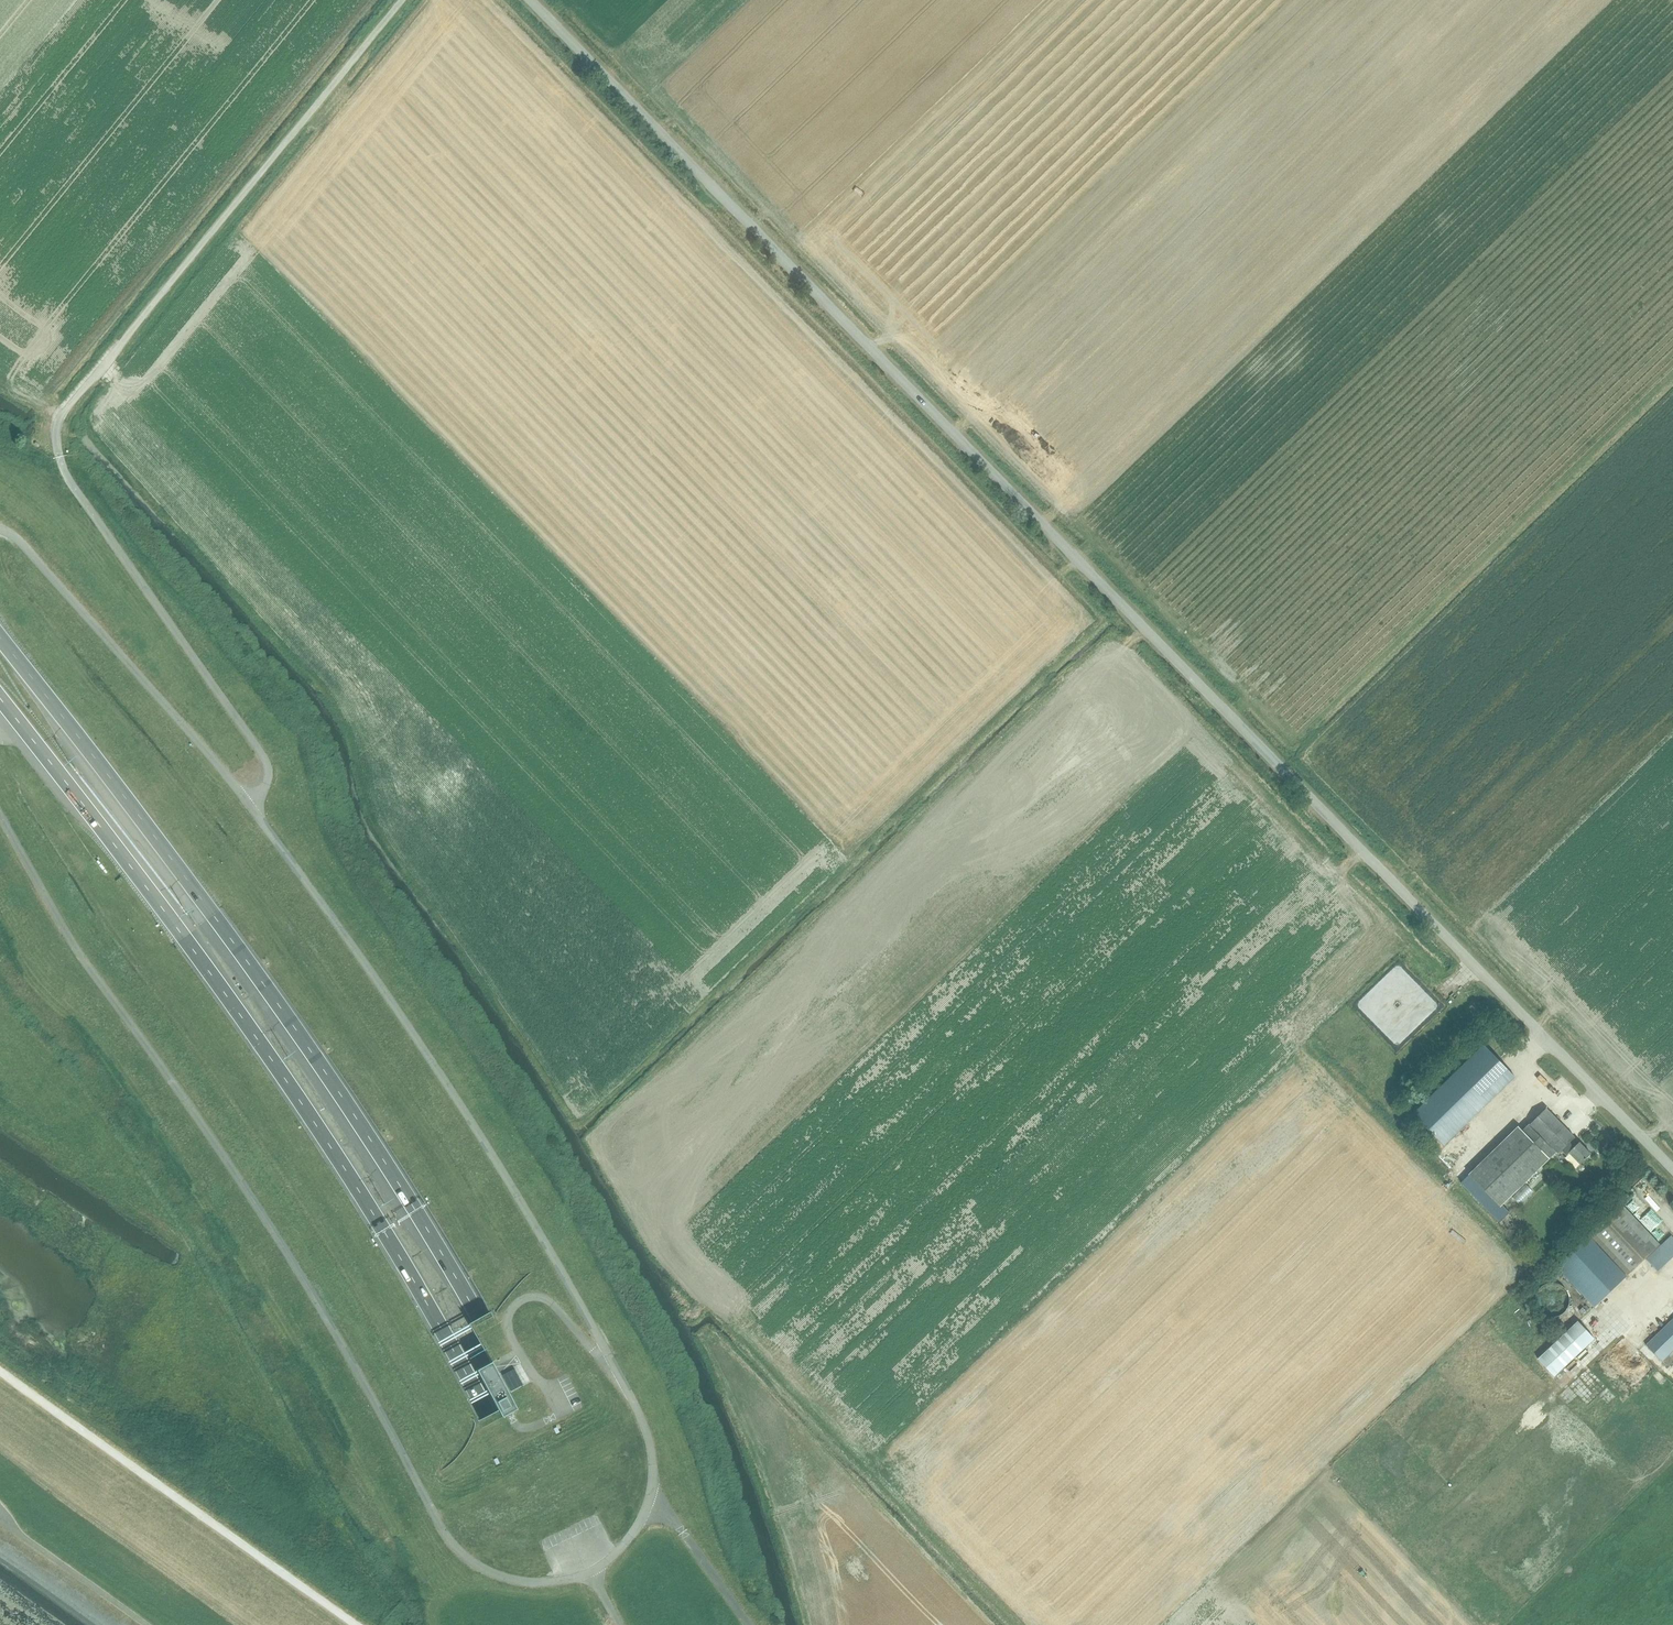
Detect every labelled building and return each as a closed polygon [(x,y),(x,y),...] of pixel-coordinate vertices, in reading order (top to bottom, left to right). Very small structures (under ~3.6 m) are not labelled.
[(1420,999),(1395,1024),(1372,1001),(1395,978),(1386,969),(1356,999),(1397,1040),(1437,1000),(1416,978),(1407,987),(1420,999)] [(1515,1077),(1499,1061),(1484,1045),(1413,1114),(1444,1146),(1515,1077)] [(1572,1140),(1575,1137),(1546,1108),(1523,1131),(1519,1127),(1471,1173),(1502,1205),(1557,1151),(1559,1153),(1562,1150),(1567,1155),(1569,1153),(1581,1164),(1591,1154),(1579,1142),(1576,1145),(1572,1140)] [(1659,1245),(1621,1205),(1588,1235),(1627,1276),(1659,1245)] [(1637,1214),(1658,1236),(1670,1225),(1657,1210),(1651,1215),(1644,1207),(1637,1214)] [(1594,1306),(1626,1276),(1588,1235),(1556,1266),(1594,1306)] [(1672,1255),(1672,1238),(1670,1235),(1645,1259),(1656,1271),(1672,1255)] [(1571,1304),(1571,1300),(1571,1297),(1570,1294),(1569,1291),(1566,1288),(1564,1286),(1561,1284),(1555,1283),(1552,1283),(1549,1284),(1545,1285),(1543,1287),(1540,1290),(1538,1293),(1537,1296),(1537,1300),(1537,1303),(1538,1306),(1539,1309),(1541,1312),(1543,1314),(1546,1316),(1549,1317),(1553,1318),(1557,1317),(1560,1316),(1563,1315),(1566,1313),(1568,1310),(1570,1307),(1571,1304)] [(1646,1345),(1662,1361),(1672,1350),(1672,1317),(1646,1345)] [(1594,1338),(1578,1321),(1538,1359),(1554,1376),(1594,1338)] [(1564,1378),(1578,1364),(1573,1360),(1559,1373),(1564,1378)] [(517,1409),(499,1374),(492,1361),(476,1369),(502,1417),(517,1409)] [(510,1390),(522,1384),(513,1368),(502,1374),(510,1390)]
